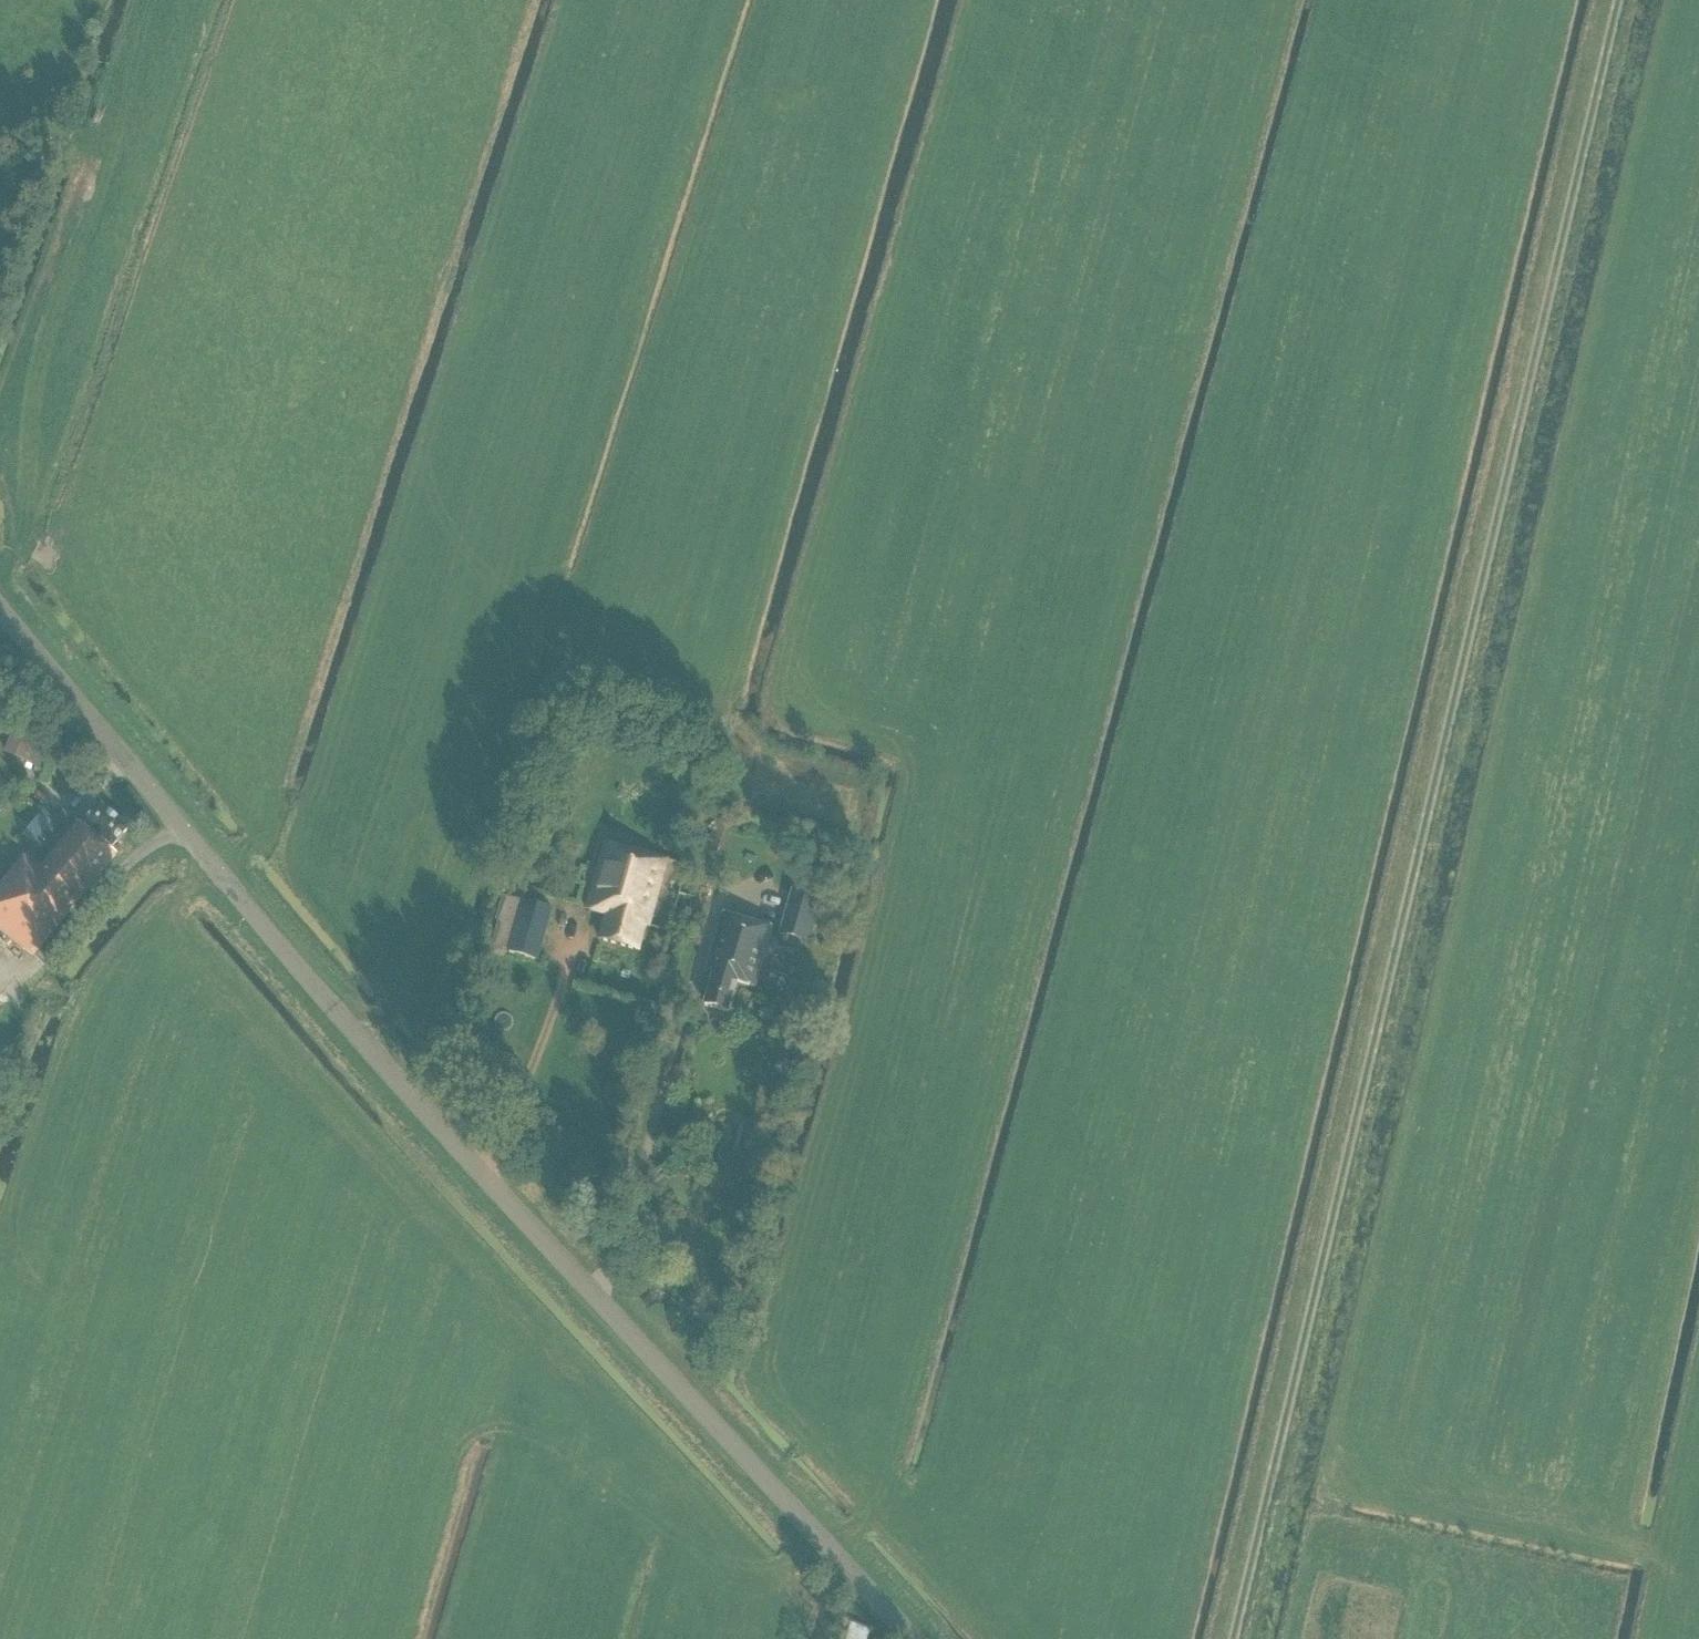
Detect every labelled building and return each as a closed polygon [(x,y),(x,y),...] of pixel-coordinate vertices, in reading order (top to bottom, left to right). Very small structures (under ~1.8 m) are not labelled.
[(28,762),(39,739),(16,728),(5,752),(28,762)] [(101,804),(83,825),(78,821),(77,822),(64,811),(0,888),(0,928),(33,955),(117,853),(112,849),(130,828),(101,804)] [(648,926),(666,859),(608,843),(589,909),(608,914),(601,939),(638,949),(645,925),(648,926)] [(810,942),(822,899),(797,892),(784,934),(810,942)] [(539,962),(554,909),(521,899),(506,953),(539,962)] [(755,987),(772,928),(724,914),(710,962),(717,964),(705,1005),(729,1012),(738,982),(755,987)] [(872,1630),(853,1623),(848,1638),(869,1638),(872,1630)]
